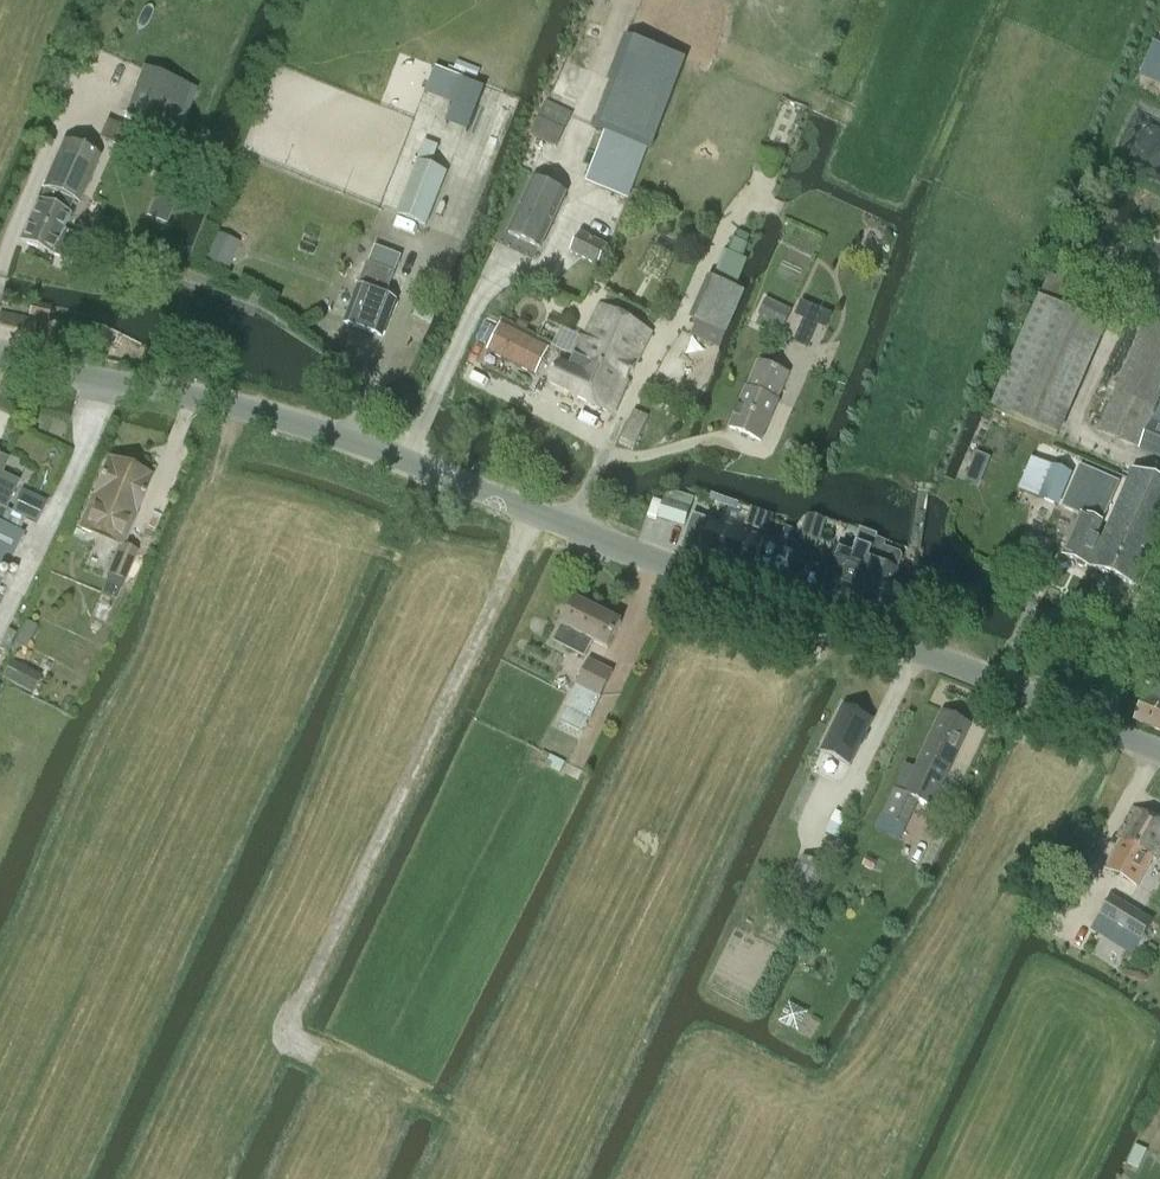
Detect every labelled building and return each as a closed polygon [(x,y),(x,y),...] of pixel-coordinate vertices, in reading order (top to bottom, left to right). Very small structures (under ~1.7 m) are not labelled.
[(625,84),(587,183),(628,199),(647,149),(651,150),(686,61),(658,50),(668,25),(632,11),(622,38),(625,39),(610,78),(625,84)] [(1155,44),(1140,77),(1159,86),(1159,46),(1155,44)] [(455,100),(449,122),(475,129),(488,82),(435,67),(428,93),(455,100)] [(187,113),(134,92),(126,115),(179,135),(187,113)] [(565,130),(538,118),(530,136),(557,148),(565,130)] [(134,131),(108,121),(100,139),(127,150),(134,131)] [(427,227),(447,172),(431,166),(439,146),(425,141),(397,215),(427,227)] [(38,250),(82,149),(64,142),(44,189),(44,190),(39,203),(38,202),(21,243),(38,250)] [(82,149),(38,250),(67,262),(78,237),(62,230),(69,215),(68,215),(74,202),(79,204),(99,157),(82,149)] [(534,180),(509,234),(541,249),(566,194),(534,180)] [(162,181),(147,217),(166,225),(181,188),(162,181)] [(798,220),(786,242),(815,257),(827,235),(798,220)] [(216,233),(201,267),(225,278),(240,243),(216,233)] [(599,267),(608,249),(580,234),(570,252),(599,267)] [(739,235),(735,244),(746,248),(750,239),(739,235)] [(732,242),(726,256),(740,262),(746,248),(735,244),(732,242)] [(375,246),(368,264),(360,286),(359,286),(345,324),(382,337),(397,301),(386,295),(394,274),(401,256),(375,246)] [(724,256),(714,281),(734,289),(744,264),(740,262),(726,256),(724,256)] [(1067,303),(1073,281),(1053,275),(1046,296),(1067,303)] [(725,336),(743,293),(734,289),(714,281),(712,280),(694,323),(698,324),(721,334),(725,336)] [(415,318),(431,324),(440,302),(423,295),(415,318)] [(792,310),(767,298),(759,315),(784,327),(792,310)] [(1058,437),(1105,329),(1040,300),(992,409),(1058,437)] [(804,320),(794,344),(807,349),(817,326),(826,329),(832,315),(802,302),(796,316),(804,320)] [(31,305),(28,316),(46,321),(49,309),(31,305)] [(601,305),(574,357),(618,377),(601,409),(613,415),(628,381),(636,366),(652,333),(601,305)] [(0,318),(0,340),(31,347),(31,346),(40,348),(40,349),(58,353),(59,348),(72,351),(72,350),(90,355),(96,332),(78,327),(79,326),(65,323),(63,328),(45,324),(43,333),(34,331),(36,322),(1,315),(0,318)] [(1099,429),(1159,456),(1159,409),(1157,416),(1152,414),(1159,397),(1159,326),(1147,320),(1099,429)] [(698,324),(691,341),(715,350),(721,334),(698,324)] [(549,351),(513,334),(505,330),(492,356),(536,377),(549,351)] [(91,355),(90,361),(106,364),(107,358),(91,355)] [(550,383),(601,409),(618,377),(574,357),(568,369),(559,364),(550,383)] [(747,389),(730,428),(761,442),(778,403),(777,402),(788,375),(759,362),(747,389)] [(633,450),(648,417),(634,411),(619,444),(633,450)] [(18,533),(25,518),(12,512),(6,510),(19,483),(2,475),(8,461),(0,457),(0,524),(18,533)] [(1032,458),(1019,488),(1041,497),(1058,505),(1071,475),(1054,467),(1032,458)] [(94,497),(82,525),(117,539),(125,543),(138,510),(151,477),(109,460),(93,497),(94,497)] [(1062,508),(1070,511),(1082,517),(1065,556),(1077,561),(1077,566),(1084,569),(1088,566),(1091,568),(1102,541),(1096,538),(1102,524),(1120,483),(1080,466),(1062,508)] [(1091,568),(1138,588),(1159,538),(1159,483),(1133,471),(1102,541),(1091,568)] [(970,472),(966,481),(979,487),(982,477),(970,472)] [(22,492),(12,512),(25,518),(37,524),(46,503),(22,492)] [(666,496),(659,519),(685,527),(694,499),(676,493),(666,496)] [(825,521),(809,516),(803,535),(819,540),(825,521)] [(711,522),(699,556),(753,574),(764,541),(711,522)] [(23,535),(18,533),(0,524),(0,586),(23,535)] [(802,534),(788,529),(783,545),(797,550),(802,534)] [(877,538),(873,549),(853,604),(890,618),(900,591),(892,588),(903,557),(901,553),(885,547),(887,542),(877,538)] [(853,604),(873,549),(864,546),(861,547),(859,555),(839,547),(822,593),(831,596),(853,604)] [(124,581),(136,553),(120,547),(109,575),(124,581)] [(122,584),(108,579),(101,595),(116,601),(122,584)] [(562,627),(554,643),(585,658),(593,642),(608,649),(621,623),(575,600),(562,626),(562,627)] [(11,646),(16,634),(8,630),(2,642),(11,646)] [(42,676),(11,660),(2,678),(33,694),(42,676)] [(576,685),(566,707),(590,719),(601,697),(613,673),(589,661),(576,685)] [(1134,720),(1159,731),(1159,683),(1154,681),(1147,696),(1145,695),(1134,720)] [(844,706),(821,752),(850,767),(873,720),(844,706)] [(883,816),(877,829),(901,840),(907,827),(919,801),(931,807),(960,745),(969,725),(943,713),(928,745),(917,770),(906,765),(883,816)] [(1159,857),(1159,822),(1134,808),(1117,839),(1120,841),(1105,869),(1137,886),(1152,858),(1158,861),(1159,857)] [(809,903),(826,868),(803,857),(786,892),(809,903)] [(1150,913),(1147,918),(1112,898),(1101,916),(1142,939),(1155,916),(1150,913)]
